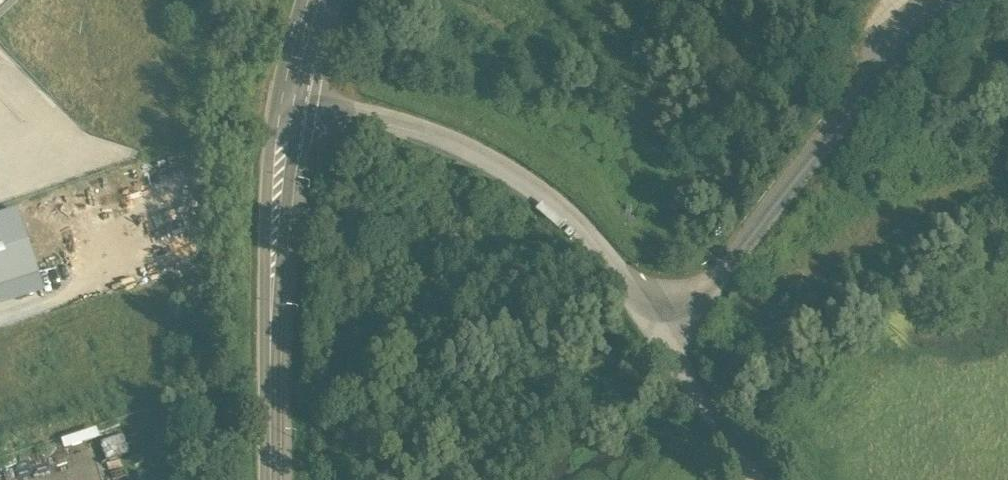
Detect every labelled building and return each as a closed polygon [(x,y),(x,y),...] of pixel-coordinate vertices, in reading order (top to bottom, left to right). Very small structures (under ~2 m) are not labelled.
[(36,283),(15,216),(0,221),(0,294),(36,283)]
